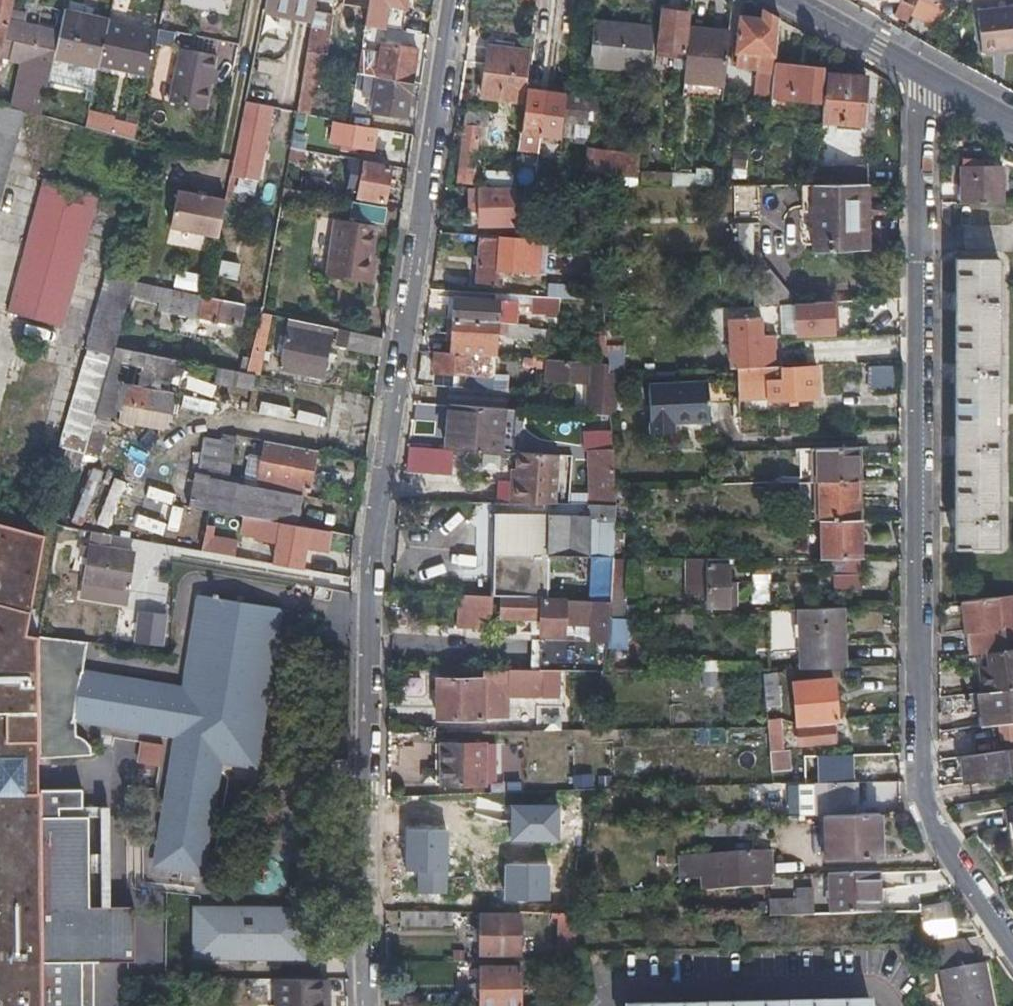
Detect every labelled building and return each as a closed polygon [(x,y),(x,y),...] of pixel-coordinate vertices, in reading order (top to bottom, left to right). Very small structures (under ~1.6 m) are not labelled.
[(12,0),(0,0),(0,23),(7,24),(7,22),(10,10),(12,0)] [(137,27),(157,32),(164,0),(143,0),(137,27)] [(312,16),(313,11),(315,0),(268,0),(267,8),(312,16)] [(390,14),(379,12),(380,4),(391,6),(391,10),(406,13),(408,0),(371,0),(370,7),(367,25),(399,30),(401,16),(390,14)] [(14,23),(16,12),(10,10),(7,22),(14,23)] [(672,77),(682,78),(685,52),(682,52),(687,13),(660,10),(655,48),(674,49),(672,65),(674,65),(672,77)] [(296,109),(302,110),(308,112),(313,84),(315,85),(321,53),(324,54),(331,14),(313,11),(312,16),(296,109)] [(774,57),(774,56),(777,18),(765,11),(763,21),(742,18),(739,54),(774,57)] [(1012,51),(1012,11),(976,15),(980,55),(1012,51)] [(1,50),(0,55),(0,61),(8,63),(49,71),(52,55),(57,32),(23,25),(25,14),(16,12),(14,23),(7,22),(7,24),(1,50)] [(61,15),(57,32),(52,55),(98,65),(100,54),(107,26),(107,24),(61,15)] [(777,18),(774,56),(791,57),(793,27),(777,18)] [(652,29),(623,25),(594,22),(589,65),(647,72),(652,29)] [(121,29),(107,26),(100,54),(116,57),(121,29)] [(138,48),(153,50),(157,32),(137,27),(136,34),(141,35),(138,48)] [(685,52),(682,78),(682,82),(723,86),(728,32),(688,28),(685,52)] [(383,44),(378,75),(410,81),(414,50),(383,44)] [(216,55),(179,48),(168,102),(204,109),(216,55)] [(528,53),(508,50),(487,48),(481,98),(521,103),(528,53)] [(8,63),(0,61),(0,102),(8,63)] [(770,97),(793,99),(817,101),(820,69),(773,64),(770,90),(770,97)] [(861,123),(862,101),(864,78),(827,74),(825,93),(822,93),(820,122),(861,125),(861,123)] [(378,78),(372,78),(367,78),(364,97),(375,98),(373,111),(405,115),(410,81),(378,75),(378,78)] [(752,104),(769,106),(770,97),(770,90),(754,89),(752,104)] [(525,133),(540,134),(545,91),(530,90),(525,133)] [(545,91),(540,134),(560,137),(565,93),(545,91)] [(568,98),(565,122),(595,127),(597,113),(592,101),(568,98)] [(258,158),(269,106),(243,101),(232,153),(258,158)] [(23,111),(0,105),(0,196),(23,111)] [(462,109),(457,145),(452,182),(472,184),(476,157),(483,158),(489,113),(462,109)] [(134,135),(136,119),(86,110),(83,127),(134,135)] [(350,125),(342,123),(334,122),(331,139),(372,147),(376,128),(350,123),(350,125)] [(304,160),(306,148),(290,145),(288,157),(304,160)] [(757,170),(758,160),(759,150),(723,147),(722,167),(730,168),(757,170)] [(634,177),(635,167),(636,157),(587,151),(584,172),(634,177)] [(387,166),(376,164),(364,162),(364,164),(350,162),(345,192),(382,199),(387,166)] [(813,185),(866,184),(866,168),(815,166),(813,185)] [(1002,202),(1002,185),(1002,168),(962,167),(961,202),(1002,202)] [(756,183),(757,170),(730,168),(729,181),(756,183)] [(696,176),(672,176),(671,186),(695,186),(696,176)] [(7,307),(34,313),(61,320),(94,195),(40,181),(7,307)] [(758,214),(759,185),(734,184),(733,213),(758,214)] [(866,249),(866,184),(813,185),(800,185),(801,211),(811,211),(812,250),(866,249)] [(176,190),(168,226),(215,235),(223,199),(176,190)] [(478,227),(494,226),(510,225),(510,191),(478,192),(478,227)] [(350,215),(381,221),(384,207),(352,201),(350,215)] [(373,269),(371,269),(369,269),(375,223),(336,218),(329,274),(371,280),(373,269)] [(747,228),(738,229),(728,230),(728,238),(735,237),(736,258),(750,257),(747,228)] [(477,285),(486,286),(496,287),(499,256),(500,242),(481,240),(477,285)] [(533,245),(500,242),(499,256),(532,260),(533,245)] [(951,548),(973,549),(994,549),(996,257),(955,256),(951,548)] [(235,280),(239,263),(220,258),(216,275),(235,280)] [(134,274),(120,271),(105,267),(85,347),(85,348),(114,353),(116,347),(130,290),(133,279),(134,274)] [(751,306),(778,304),(795,304),(766,274),(750,275),(751,306)] [(130,290),(201,305),(203,294),(133,279),(130,290)] [(507,295),(510,295),(528,296),(529,281),(508,280),(507,295)] [(547,282),(546,295),(566,297),(567,283),(547,282)] [(203,294),(201,305),(199,314),(241,322),(244,302),(203,294)] [(510,295),(510,296),(510,298),(522,307),(538,308),(537,316),(564,319),(565,299),(528,296),(510,295)] [(455,298),(453,320),(500,324),(501,307),(496,307),(497,302),(455,298)] [(894,328),(892,298),(846,301),(847,317),(878,315),(878,329),(894,328)] [(795,304),(796,318),(797,333),(834,331),(832,302),(795,304)] [(245,370),(252,371),(260,373),(271,314),(257,311),(245,370)] [(775,355),(774,335),(759,336),(759,317),(729,319),(731,368),(740,368),(762,367),(761,355),(775,355)] [(288,318),(284,342),(280,367),(320,376),(330,327),(288,318)] [(500,324),(453,320),(450,353),(489,355),(493,356),(498,356),(499,336),(500,324)] [(529,325),(500,324),(499,336),(529,337),(529,325)] [(383,339),(367,335),(351,331),(347,348),(381,356),(383,339)] [(593,335),(594,363),(607,364),(605,336),(593,335)] [(114,353),(97,418),(109,421),(110,417),(168,431),(175,389),(187,392),(192,371),(185,370),(186,363),(116,347),(114,353)] [(112,361),(114,353),(85,348),(84,354),(112,361)] [(488,376),(489,355),(450,353),(433,352),(433,372),(488,376)] [(97,418),(112,361),(84,354),(60,443),(88,450),(97,418)] [(520,365),(543,367),(543,359),(520,357),(520,365)] [(542,378),(564,379),(586,380),(586,413),(616,415),(618,373),(608,374),(607,364),(594,363),(543,359),(543,367),(542,378)] [(888,364),(867,365),(868,391),(888,391),(888,364)] [(782,366),(769,366),(762,367),(740,368),(741,376),(765,375),(766,395),(817,393),(816,367),(782,369),(782,366)] [(253,388),(255,372),(216,367),(214,383),(253,388)] [(264,380),(262,391),(289,396),(291,384),(264,380)] [(650,432),(678,431),(707,430),(705,402),(727,401),(726,380),(704,381),(648,383),(650,432)] [(289,400),(287,413),(319,417),(320,404),(289,400)] [(452,448),(500,452),(503,408),(448,405),(446,448),(452,448)] [(503,408),(500,452),(511,452),(513,409),(503,408)] [(126,427),(125,441),(159,444),(160,430),(126,427)] [(589,450),(588,501),(615,501),(615,488),(612,430),(583,431),(582,450),(589,450)] [(196,473),(226,479),(235,437),(222,434),(221,440),(202,436),(196,473)] [(257,485),(282,490),(297,493),(307,495),(315,449),(266,440),(257,485)] [(450,476),(452,448),(446,448),(406,445),(403,472),(450,476)] [(815,484),(858,484),(857,445),(811,446),(812,485),(815,484)] [(511,480),(509,502),(554,501),(556,451),(518,450),(517,467),(516,481),(511,480)] [(90,520),(107,527),(125,482),(91,468),(73,513),(90,520)] [(291,524),(297,493),(282,490),(257,485),(226,479),(196,473),(191,472),(185,504),(235,514),(238,514),(291,524)] [(859,520),(858,484),(815,484),(815,520),(820,520),(859,520)] [(139,533),(148,501),(135,497),(126,529),(139,533)] [(591,556),(599,556),(612,556),(615,501),(588,501),(587,511),(547,509),(547,512),(496,511),(495,555),(550,556),(554,557),(554,556),(567,556),(567,551),(584,551),(584,556),(591,556)] [(246,536),(271,540),(269,550),(294,556),(297,545),(319,550),(323,531),(291,524),(238,514),(235,532),(246,534),(246,536)] [(860,557),(859,520),(820,520),(821,557),(842,557),(860,557)] [(38,786),(38,755),(38,636),(26,633),(46,535),(0,522),(0,1005),(43,1005),(38,786)] [(230,542),(198,536),(195,550),(228,555),(230,542)] [(83,547),(83,548),(83,550),(77,550),(76,561),(83,561),(80,585),(123,589),(126,552),(83,547)] [(292,566),(294,556),(269,550),(266,562),(292,566)] [(554,595),(554,557),(550,556),(495,555),(494,594),(498,594),(538,595),(554,595)] [(554,556),(554,557),(554,595),(598,596),(599,556),(591,556),(584,556),(567,556),(554,556)] [(598,596),(611,596),(612,556),(599,556),(598,596)] [(612,556),(611,596),(611,613),(624,612),(626,556),(612,556)] [(730,557),(706,556),(687,556),(687,582),(707,582),(707,605),(729,605),(730,557)] [(860,574),(860,557),(842,557),(842,574),(860,574)] [(310,585),(309,591),(308,596),(325,599),(327,588),(310,585)] [(486,595),(455,594),(454,626),(486,626),(486,595)] [(530,635),(529,669),(555,669),(605,670),(609,640),(611,596),(598,596),(554,595),(538,595),(498,594),(498,613),(539,613),(539,629),(566,629),(566,612),(577,612),(577,623),(594,623),(593,636),(530,635)] [(172,734),(152,864),(195,871),(214,759),(249,764),(273,607),(195,595),(179,688),(77,673),(69,718),(172,734)] [(1012,647),(1012,595),(963,600),(968,652),(985,650),(1012,647)] [(800,670),(822,670),(843,669),(843,606),(799,607),(800,670)] [(157,612),(120,612),(120,639),(157,639),(157,612)] [(73,617),(42,613),(38,628),(72,631),(73,617)] [(38,636),(38,755),(91,754),(88,747),(85,742),(83,740),(78,737),(73,736),(69,718),(77,673),(80,638),(38,633),(38,636)] [(985,650),(986,662),(979,663),(982,686),(1012,682),(1012,647),(985,650)] [(436,678),(436,718),(480,718),(502,718),(502,695),(508,695),(555,696),(555,669),(529,669),(507,668),(481,668),(481,678),(436,678)] [(776,677),(764,678),(765,690),(766,704),(778,704),(776,677)] [(816,726),(806,726),(797,726),(797,744),(831,743),(831,721),(834,721),(833,682),(794,683),(796,722),(816,722),(816,726)] [(982,686),(987,722),(1001,720),(1012,718),(1012,682),(982,686)] [(674,724),(687,724),(686,704),(673,705),(674,724)] [(778,713),(766,714),(769,749),(780,749),(778,713)] [(1001,720),(1004,737),(1012,736),(1012,718),(1001,720)] [(436,785),(459,785),(483,785),(483,744),(435,744),(436,785)] [(965,782),(986,779),(1007,776),(1003,750),(962,755),(965,782)] [(817,758),(818,784),(852,783),(850,757),(817,758)] [(771,817),(817,816),(853,815),(852,783),(818,784),(770,785),(771,817)] [(43,1005),(83,1005),(82,958),(135,957),(134,901),(113,902),(89,902),(87,813),(58,813),(57,804),(81,804),(81,802),(80,785),(38,786),(43,1005)] [(57,804),(58,813),(87,813),(89,902),(113,902),(111,802),(81,802),(81,804),(57,804)] [(853,815),(817,816),(818,821),(824,821),(826,858),(880,857),(879,814),(853,815)] [(704,819),(704,827),(705,835),(764,833),(764,817),(704,819)] [(532,831),(506,830),(480,830),(479,851),(534,854),(534,852),(564,853),(582,854),(584,836),(532,836),(532,831)] [(757,871),(772,870),(772,852),(757,853),(757,871)] [(718,889),(772,886),(772,870),(757,871),(757,853),(679,854),(680,874),(700,873),(717,873),(718,889)] [(701,889),(718,889),(717,873),(700,873),(701,889)] [(831,916),(855,916),(879,915),(878,874),(830,875),(831,916)] [(813,916),(813,908),(813,900),(771,901),(771,917),(813,916)] [(195,952),(260,951),(325,949),(323,901),(193,904),(195,952)] [(925,941),(955,936),(949,902),(919,906),(925,941)] [(401,913),(401,920),(401,928),(451,928),(451,913),(401,913)] [(478,913),(479,934),(479,955),(521,954),(521,913),(478,913)] [(559,935),(560,963),(576,963),(577,913),(560,913),(559,935)] [(961,940),(938,943),(941,969),(964,966),(961,940)] [(982,964),(940,973),(946,1005),(989,1005),(982,964)] [(522,989),(522,968),(480,968),(481,1005),(522,1005),(522,989)] [(320,971),(277,973),(278,1005),(321,1005),(320,971)]
